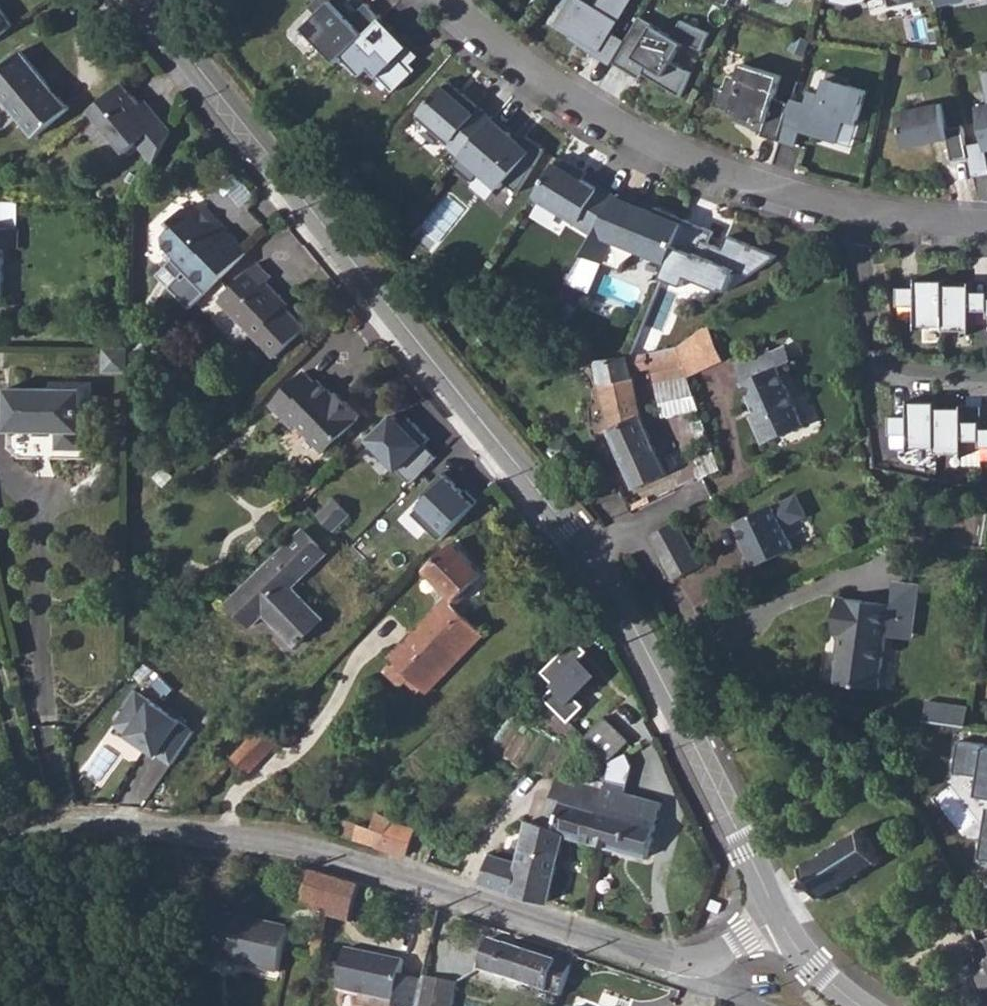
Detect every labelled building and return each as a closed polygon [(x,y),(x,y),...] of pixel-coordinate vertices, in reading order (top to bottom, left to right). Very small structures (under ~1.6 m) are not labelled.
[(343,56),(381,18),(367,3),(364,6),(358,0),(315,0),(308,6),(317,15),(303,28),(337,62),(343,56)] [(584,0),(564,0),(560,6),(565,9),(556,24),(582,40),(579,44),(611,64),(612,62),(625,41),(611,33),(631,0),(600,0),(596,7),(584,0)] [(14,26),(0,7),(0,36),(14,26)] [(640,16),(625,41),(612,62),(641,80),(642,78),(638,76),(641,71),(678,94),(692,72),(674,60),(689,41),(705,51),(714,35),(684,16),(672,35),(640,16)] [(370,68),(394,91),(416,69),(411,64),(419,56),(381,18),(343,56),(362,75),(370,68)] [(36,134),(69,108),(21,51),(0,68),(0,91),(36,134)] [(765,122),(761,135),(778,140),(790,103),(774,98),(782,75),(742,63),(738,76),(728,73),(723,88),(719,87),(713,104),(737,112),(736,117),(754,123),(756,119),(765,122)] [(790,103),(778,140),(795,145),(800,130),(837,142),(844,120),(856,124),(867,91),(848,85),(850,79),(830,72),(822,95),(810,91),(806,104),(791,99),(790,103)] [(461,155),(493,119),(447,80),(416,117),(461,155)] [(158,128),(122,84),(90,111),(125,154),(137,145),(153,164),(171,132),(158,128)] [(966,146),(971,166),(973,177),(986,174),(986,159),(985,150),(986,150),(986,105),(975,108),(983,143),(966,146)] [(899,121),(906,157),(950,148),(954,170),(971,166),(966,146),(964,134),(948,137),(943,112),(899,121)] [(504,181),(517,193),(545,149),(527,137),(520,143),(507,132),(509,129),(494,117),(493,119),(461,155),(453,165),(472,181),(480,172),(498,188),(504,181)] [(594,234),(617,196),(600,186),(598,189),(582,179),(586,173),(558,156),(533,197),(594,234)] [(670,254),(685,219),(619,192),(617,196),(594,234),(583,253),(622,269),(626,258),(652,247),(670,254)] [(225,229),(198,201),(192,205),(199,212),(197,220),(205,227),(212,227),(220,234),(225,229)] [(220,234),(212,227),(205,227),(197,220),(199,212),(192,205),(185,206),(167,222),(170,226),(156,240),(172,258),(170,259),(184,273),(173,284),(192,305),(247,251),(225,229),(220,234)] [(750,276),(778,256),(728,236),(723,248),(709,243),(714,231),(685,219),(670,254),(662,276),(684,285),(689,274),(728,291),(737,270),(750,276)] [(6,249),(19,249),(20,227),(0,227),(0,300),(4,300),(6,249)] [(282,299),(267,284),(272,277),(272,276),(257,261),(217,301),(272,358),(303,328),(287,312),(278,303),(282,299)] [(920,287),(904,287),(904,318),(920,318),(920,325),(948,325),(948,285),(948,280),(920,280),(920,287)] [(948,285),(948,325),(948,330),(975,330),(975,323),(986,323),(986,291),(975,291),(975,285),(948,285)] [(291,307),(282,299),(278,303),(287,312),(291,307)] [(710,328),(692,341),(679,344),(689,373),(690,373),(723,358),(710,328)] [(658,381),(689,373),(679,344),(660,350),(651,351),(655,368),(658,381)] [(107,345),(107,369),(132,370),(131,346),(107,345)] [(737,367),(757,412),(792,400),(778,367),(793,361),(787,345),(737,367)] [(651,351),(629,355),(597,359),(600,381),(593,382),(595,391),(601,390),(612,425),(608,427),(620,456),(655,445),(642,415),(632,372),(655,368),(651,351)] [(334,397),(317,378),(314,381),(304,371),(270,404),(291,427),(295,424),(323,451),(330,452),(334,447),(331,444),(355,421),(353,418),(356,414),(344,401),(340,404),(334,397)] [(9,430),(61,432),(62,451),(85,452),(85,389),(9,388),(9,430)] [(344,401),(337,394),(334,397),(340,404),(344,401)] [(750,414),(761,442),(802,425),(792,400),(757,412),(750,414)] [(913,407),(897,407),(897,439),(913,438),(913,445),(941,445),(941,406),(941,401),(913,401),(913,407)] [(968,406),(941,406),(941,445),(941,451),(968,451),(968,444),(985,444),(985,421),(985,413),(968,413),(968,406)] [(439,454),(398,411),(370,437),(413,483),(439,454)] [(620,456),(634,487),(667,473),(655,445),(620,456)] [(415,505),(444,532),(472,503),(443,474),(415,505)] [(796,493),(737,520),(748,545),(744,547),(752,565),(794,547),(784,525),(806,515),(796,493)] [(320,515),(336,531),(353,515),(336,498),(320,515)] [(648,529),(658,548),(687,539),(676,519),(674,520),(673,517),(648,529)] [(265,612),(296,644),(323,618),(293,586),(327,553),(305,529),(230,602),(252,625),(265,612)] [(658,548),(673,575),(699,561),(687,539),(658,548)] [(411,678),(425,692),(484,634),(454,602),(484,573),(454,543),(428,568),(451,592),(439,603),(445,609),(393,660),(411,678)] [(885,604),(832,597),(828,635),(836,636),(830,682),(874,688),(881,634),(906,637),(913,584),(888,580),(885,604)] [(569,720),(583,705),(575,697),(599,674),(580,657),(586,651),(573,639),(542,670),(556,684),(544,696),(569,720)] [(411,678),(393,660),(384,669),(402,687),(411,678)] [(173,763),(197,729),(141,688),(116,723),(173,763)] [(735,706),(741,718),(751,713),(745,701),(735,706)] [(581,732),(605,754),(625,734),(601,711),(581,732)] [(252,770),(276,744),(260,728),(235,754),(252,770)] [(962,745),(958,772),(978,774),(975,796),(986,798),(986,748),(962,745)] [(566,834),(591,841),(600,807),(598,806),(605,781),(599,779),(597,786),(558,775),(547,814),(532,810),(529,819),(567,829),(566,834)] [(591,841),(647,856),(662,801),(620,790),(622,783),(606,778),(605,781),(598,806),(600,807),(591,841)] [(340,834),(376,847),(409,858),(417,834),(390,825),(394,819),(379,812),(372,827),(346,819),(340,834)] [(511,892),(548,901),(566,834),(567,829),(529,819),(518,861),(511,892)] [(822,896),(824,899),(827,896),(825,893),(840,884),(843,887),(846,885),(844,882),(858,873),(860,876),(864,874),(862,871),(877,861),(879,864),(882,862),(880,859),(884,856),(882,853),(879,856),(876,851),(878,850),(870,837),(868,838),(865,834),(869,832),(866,828),(863,830),(861,826),(857,829),(859,833),(844,842),(842,838),(838,841),(840,844),(827,852),(824,849),(820,852),(823,855),(808,864),(805,861),(801,863),(804,867),(800,869),(802,873),(806,871),(816,888),(817,887),(819,892),(816,895),(818,898),(822,896)] [(483,883),(511,892),(518,861),(493,853),(483,883)] [(327,947),(334,916),(387,932),(397,896),(345,880),(305,869),(299,868),(294,886),(310,891),(307,903),(327,908),(319,944),(327,947)] [(221,958),(283,970),(292,927),(229,915),(228,919),(208,915),(201,948),(221,952),(221,958)] [(986,1000),(986,936),(975,940),(982,959),(973,962),(986,1000)] [(483,966),(565,997),(580,955),(563,949),(559,960),(494,937),(483,966)] [(399,1001),(404,975),(406,962),(354,952),(345,990),(399,1001)] [(404,975),(399,1001),(398,1005),(422,1005),(428,979),(404,975)] [(459,984),(428,977),(428,979),(422,1005),(455,1005),(459,984)]
